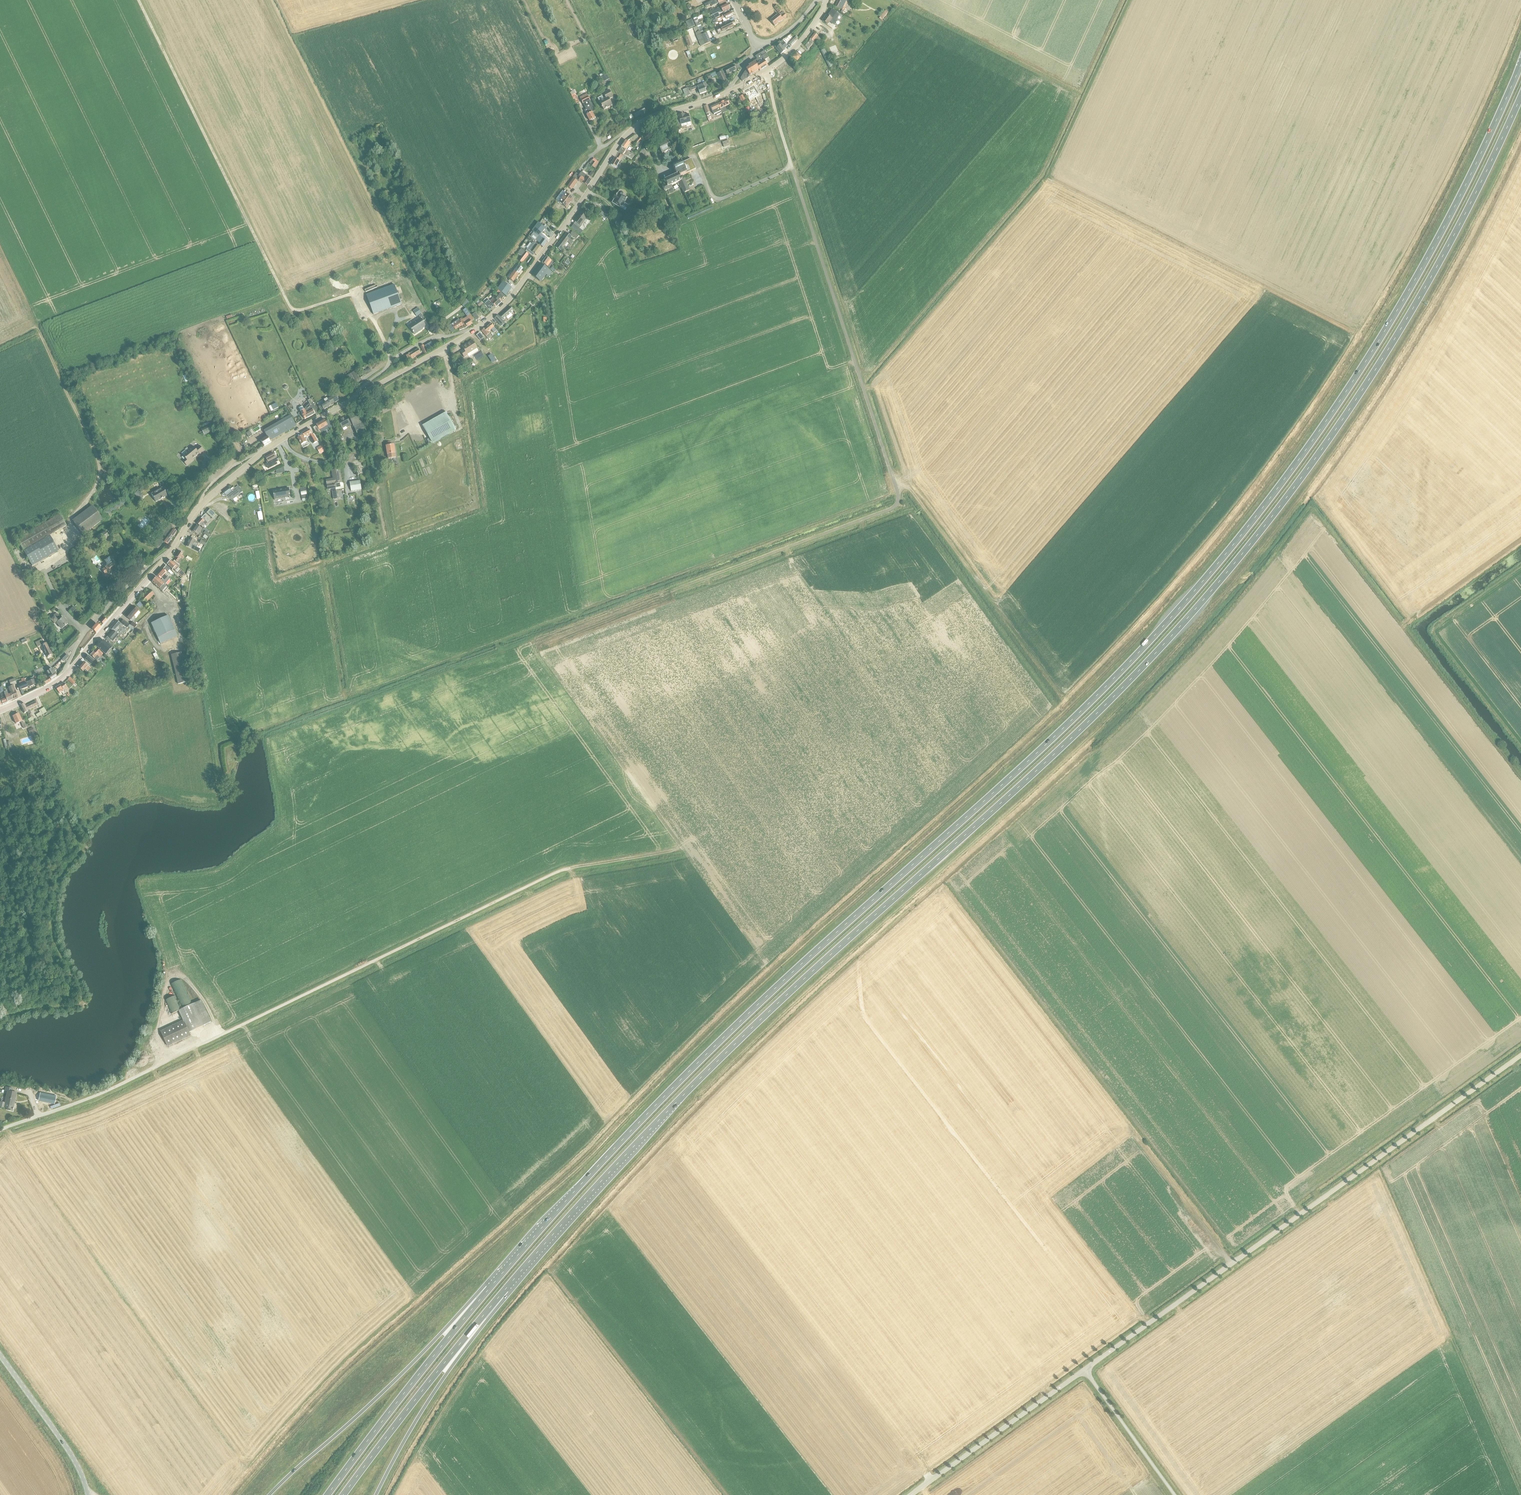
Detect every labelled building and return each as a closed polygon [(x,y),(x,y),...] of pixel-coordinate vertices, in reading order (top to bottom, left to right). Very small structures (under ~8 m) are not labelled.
[(842,10),(847,0),(838,0),(835,6),(842,10)] [(722,14),(723,15),(724,15),(724,16),(729,13),(728,10),(729,9),(727,5),(713,11),(710,12),(712,15),(721,11),(721,10),(722,10),(723,13),(722,14)] [(827,15),(823,21),(828,25),(830,21),(835,24),(839,15),(834,11),(832,10),(831,12),(828,16),(827,15)] [(724,15),(723,15),(716,18),(717,21),(725,18),(726,20),(733,17),(731,12),(729,13),(724,16),(724,15)] [(770,21),(775,26),(787,17),(783,12),(779,15),(778,14),(770,21)] [(697,17),(693,19),(696,27),(700,25),(703,24),(701,20),(698,21),(697,17)] [(731,22),(716,29),(718,33),(726,29),(726,30),(733,27),(731,22)] [(696,27),(693,28),(695,33),(696,33),(697,37),(701,46),(710,42),(707,33),(706,32),(704,32),(701,34),(699,30),(699,31),(698,29),(697,26),(696,27)] [(816,39),(821,43),(823,41),(814,33),(809,39),(810,40),(805,46),(808,49),(814,42),(813,42),(816,39)] [(693,45),(689,35),(685,37),(688,46),(693,45)] [(789,44),(791,46),(798,39),(795,37),(789,44)] [(784,49),(787,46),(782,40),(780,42),(779,41),(774,46),(781,54),(785,50),(784,49)] [(831,46),(835,56),(841,54),(837,44),(831,46)] [(668,57),(678,54),(675,45),(665,48),(668,57)] [(764,60),(768,57),(764,51),(755,56),(757,59),(754,61),(754,62),(748,66),(749,66),(747,67),(748,68),(746,70),(740,78),(742,81),(750,76),(750,75),(759,69),(760,71),(767,66),(764,60)] [(797,53),(793,57),(797,61),(801,57),(797,53)] [(827,55),(825,56),(830,67),(833,66),(827,55)] [(725,70),(727,74),(736,70),(734,66),(725,70)] [(717,75),(721,84),(727,81),(723,72),(717,75)] [(705,89),(707,88),(706,83),(697,86),(700,94),(706,92),(705,89)] [(754,85),(744,91),(748,98),(749,97),(751,101),(760,96),(754,85)] [(690,91),(697,88),(696,86),(691,88),(691,86),(687,88),(683,90),(685,96),(690,95),(688,89),(689,89),(690,91)] [(598,98),(599,101),(604,110),(612,105),(609,99),(613,97),(609,90),(603,93),(606,98),(604,99),(602,96),(598,98)] [(571,96),(576,104),(579,102),(575,94),(571,96)] [(587,94),(580,98),(581,100),(586,110),(584,110),(590,121),(595,118),(592,113),(595,111),(588,96),(587,94)] [(725,107),(729,104),(727,99),(718,104),(722,114),(727,111),(725,107)] [(716,113),(716,115),(721,113),(717,104),(710,107),(714,114),(716,113)] [(690,122),(691,122),(688,114),(682,116),(682,114),(678,115),(678,117),(679,121),(676,122),(678,130),(682,129),(681,127),(691,125),(690,122)] [(664,152),(672,149),(668,140),(659,144),(663,153),(661,154),(663,158),(666,157),(664,152)] [(623,155),(631,160),(634,155),(626,150),(630,144),(626,141),(618,152),(623,155)] [(623,161),(626,157),(623,155),(622,156),(618,154),(616,158),(615,158),(610,165),(616,168),(620,161),(620,159),(623,161)] [(678,183),(679,185),(680,185),(681,188),(682,188),(684,193),(690,190),(686,182),(684,179),(682,181),(680,176),(696,169),(691,159),(673,167),(677,175),(665,180),(667,184),(662,187),(665,192),(670,190),(669,187),(678,183)] [(574,177),(577,180),(579,181),(587,186),(591,180),(587,178),(588,177),(582,172),(579,176),(576,173),(574,177)] [(573,178),(567,187),(571,190),(577,181),(573,178)] [(628,205),(631,201),(622,196),(623,195),(623,194),(622,193),(621,192),(620,192),(620,193),(619,193),(618,193),(617,196),(616,196),(616,197),(615,196),(613,199),(614,200),(612,203),(621,209),(624,203),(628,205)] [(559,202),(566,208),(573,199),(566,194),(559,202)] [(575,222),(574,224),(580,229),(582,226),(581,225),(584,222),(586,223),(589,219),(587,217),(581,212),(575,221),(575,222)] [(534,232),(530,237),(536,242),(536,241),(540,244),(539,245),(543,248),(547,242),(539,236),(544,230),(543,228),(544,226),(539,223),(533,232),(534,232)] [(570,244),(572,241),(569,239),(571,236),(567,233),(556,247),(561,251),(567,242),(570,244)] [(525,251),(533,257),(535,254),(537,256),(542,248),(536,244),(537,244),(534,242),(532,244),(528,249),(527,249),(525,251)] [(519,260),(522,263),(529,254),(525,252),(521,248),(517,253),(521,256),(519,260)] [(542,263),(548,267),(552,261),(546,257),(542,263)] [(509,278),(513,282),(523,269),(519,265),(515,271),(514,271),(513,273),(510,271),(507,277),(509,278)] [(552,273),(548,270),(541,265),(533,276),(540,281),(545,274),(549,277),(552,273)] [(499,290),(505,295),(511,287),(505,283),(499,290)] [(394,285),(366,295),(373,315),(402,304),(394,285)] [(490,301),(496,307),(502,302),(497,296),(490,301)] [(467,307),(464,310),(469,315),(472,312),(467,307)] [(499,316),(503,320),(513,311),(510,307),(499,316)] [(413,311),(417,317),(422,313),(418,308),(413,311)] [(409,326),(415,335),(419,331),(426,326),(423,322),(426,320),(422,314),(419,316),(420,318),(409,326)] [(452,325),(448,328),(451,332),(455,330),(463,324),(465,328),(472,323),(471,321),(474,319),(471,314),(464,319),(460,321),(459,319),(452,324),(452,325)] [(494,318),(501,326),(505,323),(498,315),(494,318)] [(494,333),(497,330),(491,323),(481,331),(488,339),(492,336),(488,332),(491,329),(494,333)] [(467,354),(477,348),(472,340),(462,347),(464,350),(461,352),(464,357),(468,355),(467,354)] [(410,354),(406,356),(408,360),(414,356),(414,357),(421,353),(418,349),(410,354)] [(346,376),(350,384),(359,378),(355,371),(346,376)] [(324,400),(325,403),(319,406),(321,410),(324,409),(334,404),(333,403),(338,400),(336,395),(328,400),(327,398),(324,400)] [(302,406),(299,408),(301,412),(305,419),(315,414),(315,413),(318,412),(316,408),(313,404),(310,399),(308,401),(310,404),(307,406),(306,407),(305,408),(305,409),(304,410),(302,406)] [(358,412),(349,416),(352,424),(353,424),(358,437),(367,433),(358,412)] [(291,416),(288,417),(287,414),(282,417),(284,420),(264,431),(267,437),(261,441),(264,447),(271,442),(270,441),(296,426),(291,416)] [(423,426),(426,431),(433,443),(455,431),(445,414),(423,426)] [(351,425),(347,417),(343,419),(343,418),(341,419),(342,420),(338,422),(342,429),(347,426),(347,427),(351,425)] [(317,426),(313,428),(317,435),(327,430),(327,429),(325,427),(328,425),(330,429),(335,426),(331,418),(325,421),(325,420),(316,425),(317,426)] [(216,430),(213,423),(212,421),(204,424),(205,427),(201,429),(204,435),(216,430)] [(261,424),(246,431),(253,443),(261,439),(262,440),(265,438),(263,434),(261,430),(264,428),(261,424)] [(309,429),(306,431),(302,433),(303,435),(298,438),(301,445),(307,442),(304,438),(306,437),(307,437),(309,436),(313,444),(317,442),(313,435),(309,429)] [(386,446),(388,455),(388,459),(390,459),(391,460),(392,458),(396,458),(394,445),(391,445),(390,442),(386,443),(387,446),(386,446)] [(318,447),(321,453),(327,450),(324,444),(318,447)] [(183,461),(187,465),(193,460),(194,460),(193,459),(199,454),(200,455),(205,451),(200,446),(196,449),(193,446),(188,450),(189,451),(183,456),(186,459),(183,461)] [(273,453),(265,457),(268,462),(267,462),(266,462),(267,463),(266,463),(268,466),(274,463),(275,465),(278,463),(279,463),(273,453)] [(341,487),(340,483),(342,483),(340,469),(333,470),(334,479),(326,479),(327,489),(335,488),(341,487)] [(360,481),(350,482),(351,491),(361,490),(360,481)] [(229,488),(221,494),(222,495),(225,493),(226,495),(226,496),(225,496),(227,498),(232,500),(241,494),(236,488),(235,488),(234,487),(230,490),(229,488)] [(151,494),(156,502),(167,496),(162,488),(151,494)] [(289,494),(290,494),(289,489),(284,489),(282,489),(282,490),(279,490),(273,491),(274,499),(289,496),(289,494)] [(83,535),(102,520),(93,508),(74,523),(83,535)] [(206,513),(212,519),(216,515),(210,509),(206,513)] [(17,539),(23,551),(32,566),(58,551),(50,536),(66,526),(60,514),(17,539)] [(200,526),(202,528),(211,519),(205,514),(196,523),(199,526),(200,526)] [(201,531),(208,537),(210,535),(196,525),(192,531),(198,535),(199,536),(200,534),(199,533),(201,531)] [(160,537),(154,545),(158,548),(163,542),(167,545),(169,542),(169,543),(171,541),(170,540),(172,537),(177,532),(173,529),(169,526),(163,534),(167,537),(166,537),(167,538),(165,540),(160,537)] [(105,532),(96,537),(100,543),(101,544),(109,538),(105,532)] [(186,546),(198,553),(200,549),(192,545),(194,540),(190,538),(186,546)] [(182,560),(184,557),(182,555),(183,553),(179,551),(175,557),(176,557),(174,560),(179,563),(182,560)] [(117,572),(118,570),(118,569),(119,569),(114,562),(112,563),(109,558),(106,560),(107,563),(106,564),(108,566),(102,570),(105,574),(108,572),(110,574),(115,571),(115,572),(116,571),(117,572)] [(178,573),(182,577),(184,574),(181,570),(170,560),(166,564),(172,569),(173,568),(175,570),(175,571),(178,574),(178,573)] [(139,566),(142,569),(147,564),(143,561),(139,566)] [(171,574),(173,572),(166,565),(157,576),(160,579),(161,578),(162,579),(161,580),(165,584),(169,579),(167,577),(168,577),(165,573),(166,572),(166,573),(168,571),(171,574)] [(159,589),(162,591),(167,586),(164,584),(156,577),(151,582),(159,589)] [(146,602),(154,595),(149,590),(139,599),(145,605),(147,603),(146,602)] [(124,615),(132,622),(140,612),(132,606),(124,615)] [(55,615),(52,618),(53,618),(51,620),(54,624),(55,623),(56,624),(57,624),(62,629),(68,623),(63,618),(60,620),(58,619),(59,618),(59,617),(59,616),(58,615),(57,615),(57,614),(56,614),(55,615)] [(151,623),(160,644),(178,636),(168,615),(151,623)] [(121,623),(117,620),(110,628),(118,635),(119,636),(121,634),(122,634),(121,633),(123,630),(120,627),(121,626),(121,625),(121,624),(120,624),(121,623)] [(92,629),(96,633),(100,627),(96,624),(92,629)] [(107,636),(105,639),(109,642),(111,639),(113,641),(118,635),(112,630),(107,636)] [(43,645),(45,650),(44,650),(47,657),(48,658),(50,656),(50,655),(52,655),(49,648),(46,643),(45,644),(42,639),(35,642),(38,647),(43,645)] [(98,648),(105,654),(111,648),(103,640),(98,646),(98,647),(98,648)] [(97,648),(93,652),(99,657),(105,662),(106,660),(101,655),(103,654),(97,648)] [(93,652),(90,655),(96,661),(98,659),(101,662),(101,663),(104,666),(106,664),(104,663),(104,662),(105,662),(99,657),(93,652)] [(171,655),(178,684),(188,682),(181,652),(171,655)] [(88,656),(85,660),(91,665),(92,664),(94,665),(96,662),(88,656)] [(84,670),(87,672),(91,668),(83,662),(78,668),(83,672),(84,670)] [(52,668),(47,672),(49,676),(48,676),(51,680),(57,677),(52,668)] [(49,676),(47,672),(46,670),(43,672),(45,675),(44,675),(46,678),(41,682),(43,686),(51,681),(51,680),(48,676),(49,676)] [(30,686),(35,684),(34,679),(33,679),(30,681),(26,682),(24,678),(21,679),(22,681),(19,682),(20,685),(18,686),(20,690),(27,687),(27,686),(29,685),(30,686)] [(8,687),(11,694),(13,699),(17,697),(13,685),(16,684),(15,679),(9,681),(11,686),(8,687)] [(65,693),(60,685),(59,685),(55,688),(60,694),(62,692),(63,694),(65,693)] [(7,691),(4,692),(7,702),(13,699),(11,694),(8,695),(7,691)] [(27,712),(30,718),(28,719),(29,722),(34,720),(31,714),(29,709),(37,705),(38,704),(37,700),(25,706),(24,703),(20,705),(24,713),(27,712)] [(37,717),(46,712),(44,707),(39,710),(40,712),(36,715),(37,717)] [(20,722),(23,729),(27,727),(24,720),(22,721),(19,714),(13,716),(16,724),(20,722)] [(1023,785),(1013,793),(1015,796),(1025,787),(1023,785)] [(181,980),(171,984),(182,1009),(193,1004),(181,980)] [(175,996),(165,1001),(172,1014),(179,1011),(182,1009),(175,996)] [(190,1032),(205,1026),(194,1004),(193,1004),(182,1009),(179,1011),(184,1020),(161,1031),(169,1047),(192,1036),(190,1032)] [(7,1110),(12,1111),(17,1093),(12,1092),(13,1089),(6,1087),(5,1091),(8,1091),(4,1107),(8,1108),(7,1110)]
